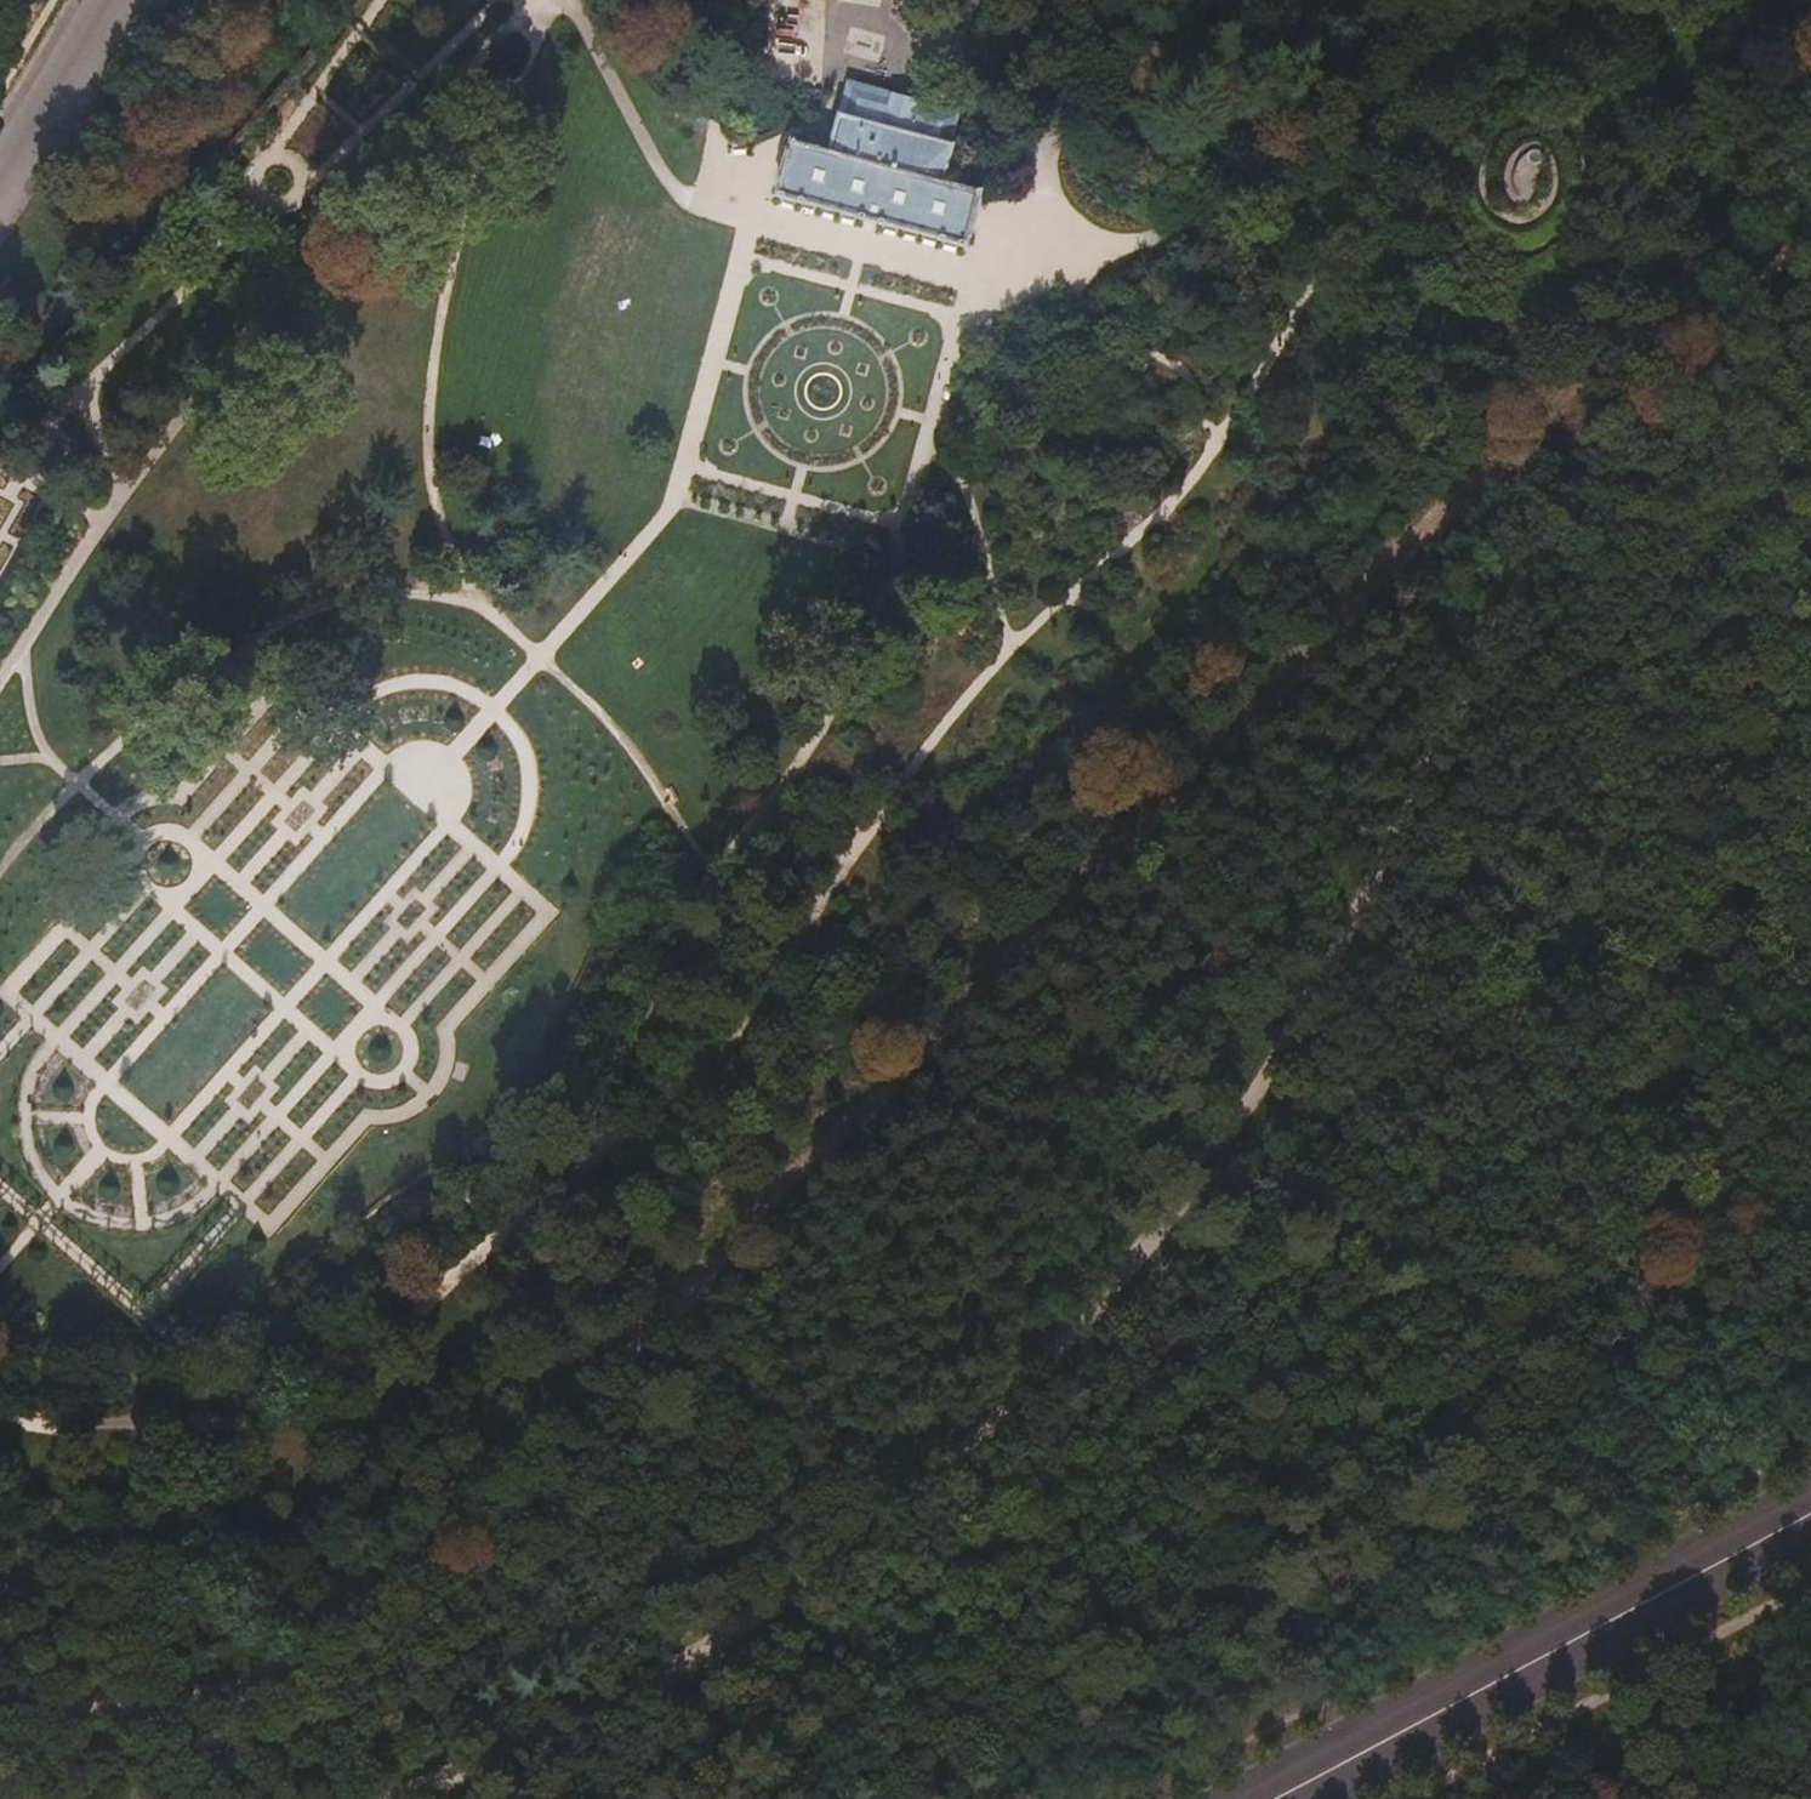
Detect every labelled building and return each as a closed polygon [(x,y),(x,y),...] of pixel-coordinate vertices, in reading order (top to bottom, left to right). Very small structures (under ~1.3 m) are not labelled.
[(782,8),(778,81),(811,83),(815,10),(782,8)] [(776,193),(965,245),(980,190),(945,180),(955,142),(951,141),(960,111),(930,103),(854,82),(846,112),(842,111),(831,149),(792,138),(776,193)]
